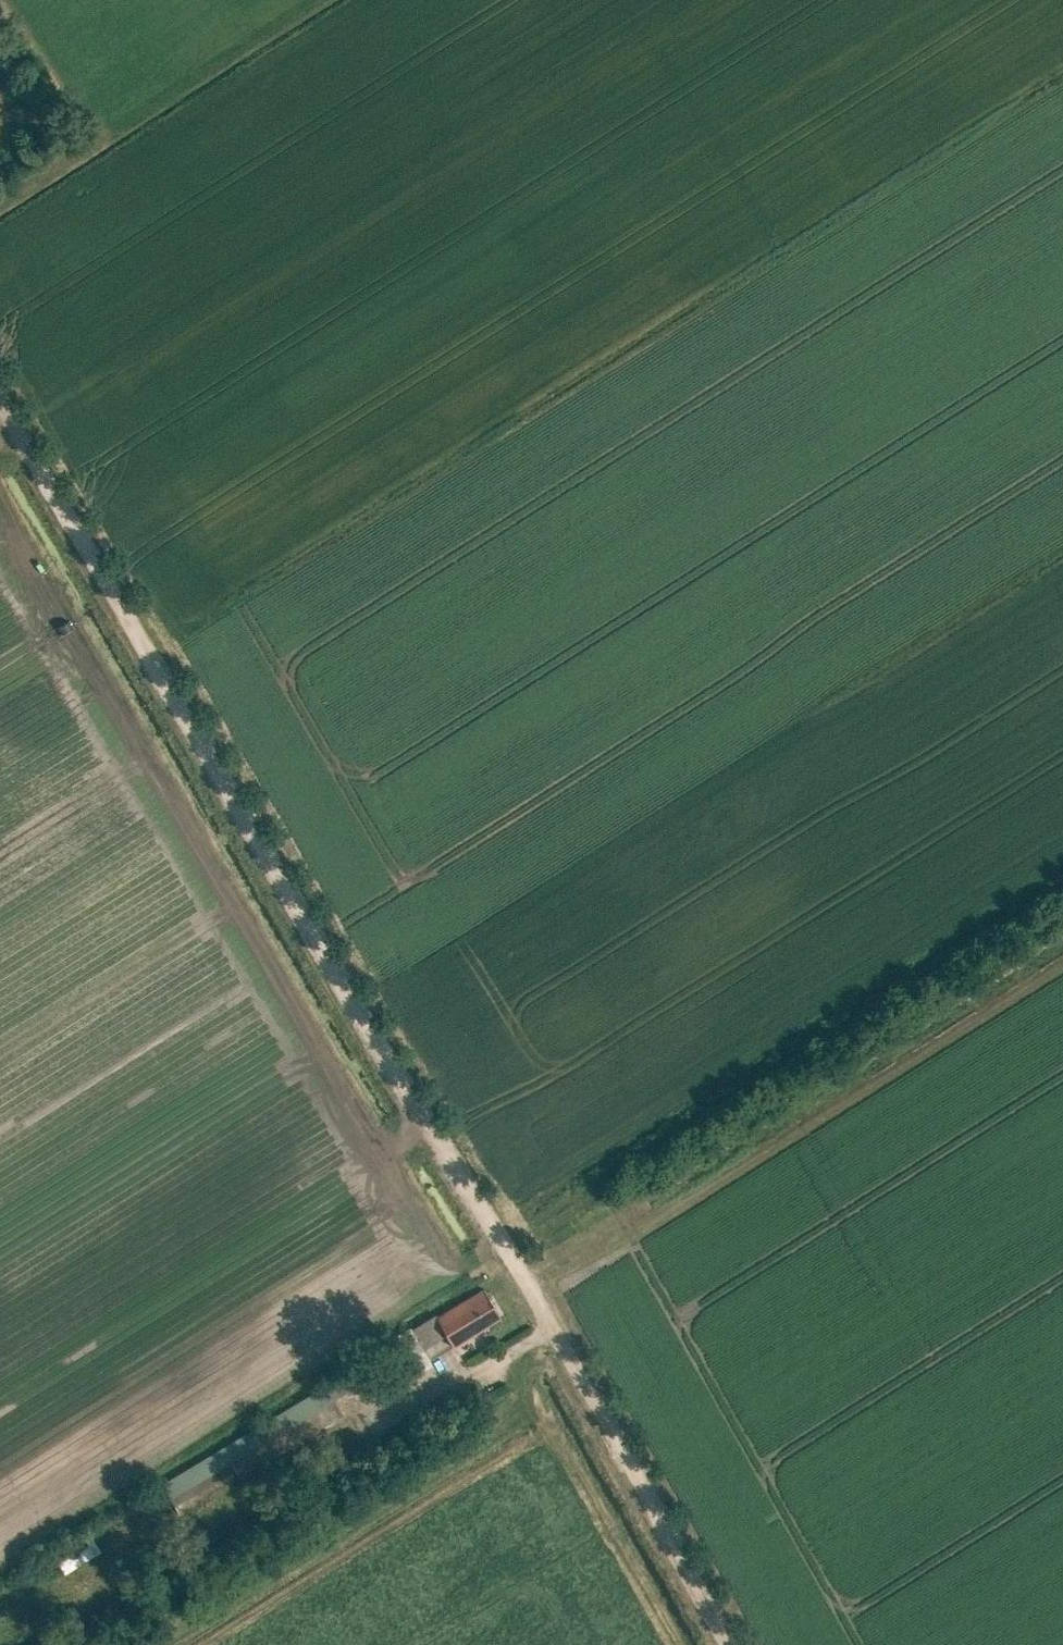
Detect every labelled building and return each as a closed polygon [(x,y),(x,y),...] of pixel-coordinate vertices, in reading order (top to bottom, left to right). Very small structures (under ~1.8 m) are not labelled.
[(501,1317),(483,1289),(438,1316),(436,1314),(411,1330),(423,1350),(448,1335),(455,1347),(501,1317)] [(175,1505),(325,1416),(320,1407),(339,1397),(331,1383),(161,1486),(175,1505)] [(46,1551),(57,1570),(94,1547),(83,1529),(46,1551)]
